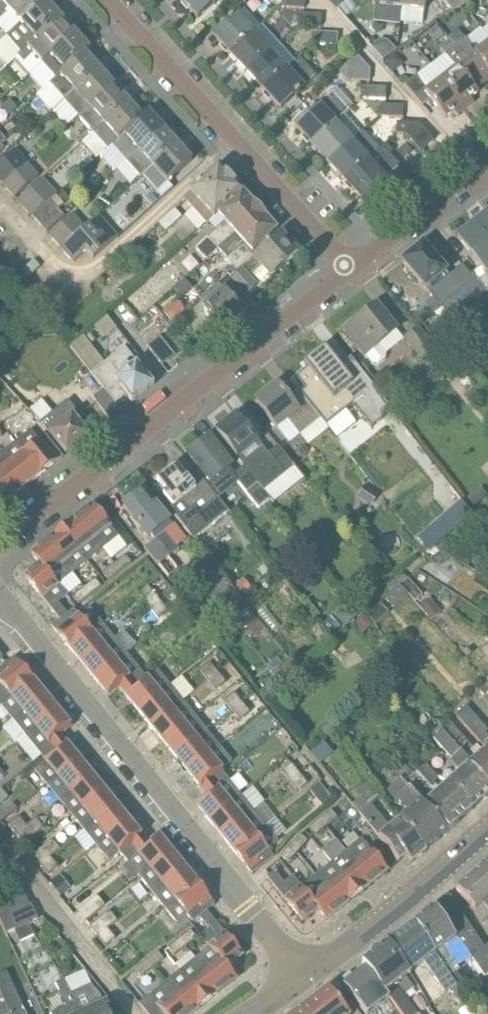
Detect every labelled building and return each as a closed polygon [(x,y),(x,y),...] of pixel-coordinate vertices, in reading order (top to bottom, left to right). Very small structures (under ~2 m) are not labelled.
[(46,1),(46,0),(5,0),(0,4),(0,27),(7,35),(46,1)] [(198,18),(218,0),(181,0),(198,18)] [(281,8),(304,9),(305,0),(282,0),(281,8)] [(328,1),(336,11),(349,0),(330,0),(328,1)] [(344,9),(350,17),(366,5),(363,0),(356,0),(344,9)] [(403,9),(404,0),(381,0),(380,7),(403,9)] [(424,12),(425,0),(404,0),(403,9),(401,23),(422,26),(424,12)] [(443,0),(439,0),(432,5),(441,16),(453,11),(443,0)] [(465,5),(461,0),(443,0),(453,11),(465,5)] [(7,65),(7,66),(18,56),(60,17),(46,1),(7,35),(8,36),(0,43),(0,57),(7,65)] [(298,26),(320,27),(321,15),(299,14),(298,26)] [(214,36),(230,54),(254,32),(238,15),(214,36)] [(24,62),(34,53),(42,62),(75,33),(60,17),(18,56),(24,62)] [(476,52),(458,29),(447,37),(450,40),(484,84),(487,81),(487,42),(476,52)] [(230,54),(246,72),(271,51),(254,32),(230,54)] [(315,44),(337,46),(338,33),(315,32),(315,44)] [(31,75),(44,89),(85,54),(90,50),(75,33),(42,62),(43,64),(31,75)] [(441,79),(465,109),(473,103),(470,99),(478,93),(476,90),(484,84),(450,40),(440,48),(456,68),(441,79)] [(246,72),(263,91),(287,69),(271,51),(246,72)] [(403,64),(394,53),(384,62),(393,72),(403,64)] [(56,108),(64,100),(65,101),(99,70),(85,54),(44,89),(37,96),(50,110),(56,108)] [(347,80),(370,81),(370,70),(357,55),(339,72),(347,80)] [(300,58),(287,69),(263,91),(280,110),(317,77),(300,58)] [(65,101),(79,117),(114,86),(99,70),(65,101)] [(456,116),(465,109),(441,79),(427,90),(416,76),(405,85),(421,106),(430,99),(446,118),(453,112),(456,116)] [(114,86),(79,117),(93,132),(128,102),(114,86)] [(363,99),(386,100),(386,88),(364,87),(363,99)] [(295,126),(312,145),(336,123),(348,112),(332,93),(295,126)] [(94,133),(108,148),(142,118),(128,102),(94,133)] [(380,117),(402,118),(403,106),(380,105),(380,117)] [(109,149),(111,146),(126,162),(163,129),(148,112),(142,118),(108,148),(109,149)] [(312,145),(328,163),(352,141),(336,123),(312,145)] [(396,135),(406,135),(421,153),(434,141),(419,124),(397,123),(396,135)] [(34,129),(27,135),(32,141),(39,134),(34,129)] [(163,129),(126,162),(140,178),(143,175),(177,145),(163,129)] [(352,141),(328,163),(345,182),(380,150),(364,132),(353,141),(352,141)] [(163,198),(173,188),(168,183),(192,161),(177,145),(143,175),(163,198)] [(386,145),(380,150),(345,182),(362,200),(377,187),(378,188),(381,185),(380,184),(398,167),(388,156),(392,152),(386,145)] [(3,184),(28,162),(17,149),(0,164),(0,181),(3,184)] [(28,162),(3,184),(15,198),(40,175),(28,162)] [(218,215),(243,193),(219,167),(184,199),(207,224),(214,218),(215,219),(218,215)] [(32,218),(33,217),(32,216),(56,194),(43,178),(17,201),(32,218)] [(61,190),(56,194),(65,204),(70,199),(61,190)] [(197,248),(207,260),(219,250),(218,248),(259,211),(243,193),(218,215),(225,223),(197,248)] [(32,216),(33,217),(47,232),(65,216),(60,209),(65,204),(56,194),(32,216)] [(167,231),(181,217),(175,210),(160,224),(167,231)] [(238,272),(255,257),(252,254),(277,231),(259,211),(218,248),(219,250),(228,259),(227,260),(238,272)] [(49,235),(61,249),(86,227),(74,214),(49,235)] [(472,226),(487,246),(487,214),(472,226)] [(86,227),(61,249),(73,262),(88,251),(94,257),(119,237),(99,215),(86,227)] [(472,226),(458,238),(481,267),(470,276),(473,280),(486,295),(487,294),(487,246),(472,226)] [(218,284),(232,301),(242,292),(246,297),(257,287),(254,284),(257,281),(253,276),(262,268),(271,278),(298,254),(280,235),(255,257),(238,272),(232,278),(229,275),(218,284)] [(402,262),(436,303),(457,284),(430,252),(430,249),(427,245),(425,245),(424,244),(402,262)] [(182,299),(193,289),(185,280),(174,290),(182,299)] [(475,303),(486,295),(473,280),(463,288),(475,303)] [(206,304),(202,308),(221,333),(243,315),(232,301),(218,284),(202,299),(206,304)] [(172,323),(186,311),(175,299),(162,311),(172,323)] [(366,357),(398,332),(377,306),(346,331),(366,357)] [(437,350),(419,326),(404,339),(422,362),(437,350)] [(51,341),(49,348),(59,350),(61,343),(51,341)] [(322,418),(339,404),(345,412),(354,405),(372,428),(394,411),(351,357),(340,366),(325,347),(304,363),(308,368),(296,377),(305,389),(300,393),(327,426),(328,425),(322,418)] [(105,391),(108,393),(118,385),(132,403),(154,385),(124,348),(91,374),(105,391)] [(289,443),(320,419),(303,398),(294,405),(278,384),(256,402),(278,430),(278,429),(289,443)] [(94,400),(97,403),(111,420),(122,411),(108,393),(105,391),(94,400)] [(30,411),(54,439),(66,455),(89,437),(76,420),(81,416),(68,401),(53,414),(42,401),(30,411)] [(253,457),(264,449),(238,416),(216,433),(237,459),(248,451),(253,457)] [(20,439),(46,471),(63,457),(46,436),(39,441),(31,430),(20,439)] [(3,452),(29,485),(46,471),(20,439),(3,452)] [(244,467),(236,473),(209,439),(188,455),(207,479),(204,481),(218,499),(219,498),(239,483),(259,508),(270,500),(244,467)] [(269,454),(285,474),(295,466),(279,446),(269,454)] [(12,498),(29,485),(3,452),(0,455),(0,484),(12,498)] [(218,499),(204,481),(194,489),(176,465),(157,480),(166,492),(163,495),(173,506),(170,508),(194,539),(229,512),(219,498),(218,499)] [(12,498),(0,484),(0,508),(12,498)] [(371,505),(379,493),(365,485),(358,497),(371,505)] [(166,532),(173,526),(156,505),(151,509),(142,498),(144,496),(142,494),(140,495),(139,494),(124,507),(149,538),(153,536),(156,539),(145,548),(169,578),(180,570),(169,557),(179,549),(166,532)] [(105,521),(106,520),(104,517),(103,518),(93,505),(78,517),(102,549),(118,536),(105,521)] [(430,551),(457,528),(445,515),(419,538),(430,551)] [(87,561),(102,549),(78,517),(62,529),(87,561)] [(72,573),(87,561),(62,529),(47,542),(72,573)] [(56,586),(58,585),(72,573),(47,542),(31,554),(40,565),(56,586)] [(114,564),(120,572),(131,563),(125,555),(114,564)] [(224,610),(240,597),(212,561),(195,575),(224,610)] [(120,572),(114,564),(103,573),(110,580),(120,572)] [(58,603),(67,596),(58,585),(56,586),(40,565),(25,577),(60,621),(68,614),(67,614),(58,603)] [(245,572),(229,584),(240,597),(256,585),(245,572)] [(84,587),(90,595),(101,587),(95,579),(84,587)] [(402,585),(409,594),(416,601),(423,594),(408,579),(402,585)] [(409,594),(402,585),(387,599),(395,608),(409,594)] [(90,595),(84,587),(73,596),(79,604),(90,595)] [(151,610),(161,602),(153,592),(143,600),(151,610)] [(433,621),(442,612),(429,598),(420,607),(433,621)] [(161,602),(151,610),(159,619),(168,611),(161,602)] [(376,625),(389,613),(381,603),(367,615),(376,625)] [(353,625),(363,617),(355,607),(345,616),(353,625)] [(52,627),(70,650),(103,623),(90,608),(80,616),(74,609),(67,614),(68,614),(60,621),(52,627)] [(206,613),(201,617),(208,626),(218,618),(214,614),(206,613)] [(373,626),(365,616),(353,626),(362,636),(373,626)] [(266,632),(258,621),(250,627),(259,637),(266,632)] [(70,650),(82,665),(115,638),(103,623),(70,650)] [(82,665),(95,680),(127,653),(115,638),(82,665)] [(118,687),(122,691),(143,674),(127,653),(95,680),(107,695),(118,687)] [(1,705),(33,680),(15,657),(0,669),(0,706),(1,705)] [(278,680),(282,685),(294,676),(284,662),(272,672),(278,680)] [(208,680),(218,673),(210,663),(200,671),(208,680)] [(143,674),(122,691),(139,712),(171,686),(158,670),(149,678),(147,679),(143,674)] [(218,673),(208,680),(216,690),(226,682),(218,673)] [(1,705),(13,720),(45,695),(33,680),(1,705)] [(139,712),(151,727),(183,701),(171,686),(139,712)] [(233,711),(242,703),(234,693),(225,701),(233,711)] [(13,720),(25,736),(57,710),(45,695),(13,720)] [(151,727),(163,742),(195,716),(183,701),(151,727)] [(242,703),(233,711),(241,720),(250,712),(242,703)] [(487,749),(487,750),(487,734),(486,732),(487,730),(487,729),(466,707),(457,715),(482,745),(486,749),(487,749)] [(41,756),(63,739),(59,734),(70,725),(57,710),(25,736),(41,756)] [(163,742),(175,757),(207,731),(195,716),(163,742)] [(453,723),(444,730),(465,755),(474,748),(453,723)] [(473,811),(487,798),(487,788),(468,765),(471,762),(465,755),(444,730),(433,740),(442,751),(460,773),(449,783),(473,811)] [(175,757),(187,772),(219,746),(207,731),(175,757)] [(35,769),(48,785),(79,759),(63,739),(41,756),(45,761),(35,769)] [(487,788),(487,750),(487,749),(486,749),(483,752),(477,745),(474,748),(465,755),(471,762),(468,765),(487,788)] [(187,772),(204,793),(236,767),(219,746),(187,772)] [(48,785),(60,800),(92,775),(79,759),(48,785)] [(290,782),(300,774),(292,764),(282,772),(290,782)] [(404,783),(414,774),(406,764),(394,774),(400,781),(402,780),(404,783)] [(440,790),(435,783),(438,777),(427,764),(414,774),(404,783),(448,833),(473,811),(449,783),(440,790)] [(197,806),(209,822),(242,796),(230,780),(240,772),(236,767),(204,793),(208,797),(197,806)] [(300,774),(290,782),(298,791),(307,784),(300,774)] [(60,800),(72,815),(104,790),(92,775),(60,800)] [(399,819),(427,852),(448,833),(404,783),(402,780),(400,781),(389,791),(407,812),(399,819)] [(311,790),(324,807),(335,798),(321,782),(311,790)] [(72,815),(84,830),(116,805),(104,790),(72,815)] [(209,822),(222,837),(254,811),(242,796),(209,822)] [(353,804),(386,846),(399,862),(406,857),(411,863),(426,852),(427,852),(399,819),(389,827),(371,805),(371,806),(363,796),(353,804)] [(5,810),(10,817),(18,810),(13,804),(5,810)] [(84,830),(97,845),(128,820),(116,805),(84,830)] [(222,837),(234,852),(266,826),(254,811),(222,837)] [(321,819),(327,827),(337,818),(331,811),(321,819)] [(19,817),(8,825),(16,834),(26,826),(19,817)] [(24,845),(44,829),(36,819),(26,826),(16,834),(24,845)] [(327,827),(321,819),(310,828),(316,835),(327,827)] [(124,857),(145,841),(128,820),(97,845),(109,861),(120,852),(124,857)] [(252,875),(274,857),(268,850),(278,841),(266,826),(234,852),(252,875)] [(292,846),(299,852),(308,842),(301,835),(292,846)] [(124,857),(141,877),(172,852),(160,837),(149,845),(145,841),(124,857)] [(346,851),(372,883),(388,871),(362,839),(346,851)] [(60,849),(53,840),(33,856),(40,865),(50,857),(51,857),(60,849)] [(299,852),(292,846),(282,856),(290,862),(299,852)] [(331,864),(357,896),(372,883),(346,851),(331,864)] [(153,892),(184,867),(172,852),(141,877),(153,892)] [(51,857),(40,866),(48,876),(58,868),(51,857)] [(316,876),(342,908),(357,896),(331,864),(316,876)] [(153,892),(165,907),(196,882),(184,867),(153,892)] [(483,868),(466,883),(466,882),(456,890),(469,906),(484,922),(487,918),(487,874),(483,868)] [(285,884),(275,871),(267,878),(302,922),(318,910),(300,888),(302,887),(293,876),(285,884)] [(59,876),(49,884),(49,885),(54,891),(59,897),(70,888),(65,883),(59,876)] [(300,888),(318,910),(326,920),(342,908),(316,876),(302,887),(300,888)] [(200,917),(207,911),(215,905),(196,882),(165,907),(178,923),(188,915),(194,922),(200,917)] [(0,905),(0,919),(0,920),(7,935),(14,931),(7,916),(30,905),(27,899),(24,894),(23,894),(0,905)] [(105,906),(97,896),(77,912),(85,922),(105,906)] [(484,948),(460,913),(449,896),(434,908),(415,923),(451,976),(460,970),(458,967),(472,958),(485,977),(487,975),(487,953),(484,948)] [(30,905),(7,916),(14,931),(27,925),(39,920),(32,905),(32,904),(31,904),(30,905)] [(106,928),(107,929),(117,921),(109,911),(90,927),(96,936),(106,928)] [(227,968),(228,968),(243,956),(207,911),(200,917),(210,929),(201,936),(210,947),(211,946),(227,968)] [(450,976),(451,976),(415,923),(389,944),(412,973),(425,963),(445,993),(456,985),(450,976)] [(106,928),(96,936),(105,947),(116,939),(107,929),(106,928)] [(180,940),(186,947),(197,938),(191,931),(180,940)] [(186,947),(180,940),(169,948),(175,956),(186,947)] [(412,973),(389,944),(362,964),(366,969),(390,999),(389,999),(401,1013),(419,1013),(405,996),(415,989),(406,978),(412,973)] [(195,959),(221,991),(236,979),(228,968),(227,968),(211,946),(210,947),(195,959)] [(147,961),(153,968),(164,959),(158,952),(147,961)] [(180,971),(206,1003),(221,991),(195,959),(180,971)] [(153,968),(147,961),(136,970),(142,977),(153,968)] [(474,983),(464,968),(452,977),(462,992),(463,991),(472,985),(474,983)] [(389,999),(390,999),(366,969),(343,986),(365,1013),(371,1013),(389,999)] [(190,1013),(193,1013),(206,1003),(180,971),(165,983),(190,1013)] [(6,1006),(10,1013),(27,1013),(8,972),(0,975),(0,992),(6,1006)] [(71,993),(69,989),(65,979),(56,983),(67,1007),(51,1013),(81,1013),(71,993)] [(165,983),(139,1004),(147,1013),(190,1013),(165,983)] [(106,1002),(105,1003),(99,992),(91,984),(71,993),(81,1013),(112,1013),(106,1002)] [(329,990),(297,1013),(348,1013),(329,990)] [(6,1006),(0,1009),(0,1013),(10,1013),(6,1006)]
